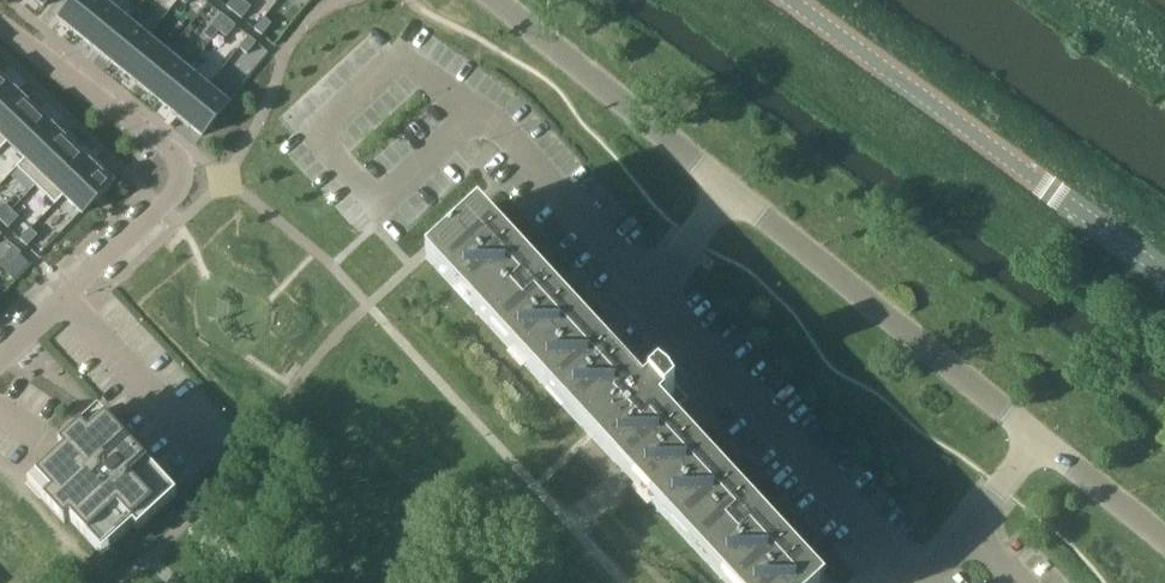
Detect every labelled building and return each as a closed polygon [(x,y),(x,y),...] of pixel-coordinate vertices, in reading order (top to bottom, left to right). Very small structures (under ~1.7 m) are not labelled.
[(59,20),(80,37),(107,4),(103,0),(76,0),(59,20)] [(227,6),(234,12),(243,1),(242,0),(232,0),(227,6)] [(243,1),(234,12),(241,19),(251,7),(243,1)] [(107,4),(80,37),(100,54),(127,20),(107,4)] [(221,14),(211,25),(219,31),(228,20),(221,14)] [(263,17),(254,29),(262,35),(271,24),(263,17)] [(127,20),(100,54),(120,70),(147,37),(127,20)] [(228,20),(219,31),(226,37),(236,26),(228,20)] [(211,25),(203,35),(211,41),(219,31),(211,25)] [(248,36),(239,47),(246,54),(256,43),(248,36)] [(147,37),(120,70),(140,86),(167,53),(147,37)] [(167,53),(140,86),(160,103),(188,70),(167,53)] [(188,70),(160,103),(180,119),(208,86),(188,70)] [(17,93),(0,77),(0,111),(17,93)] [(208,86),(180,119),(201,136),(229,103),(208,86)] [(0,111),(0,150),(7,143),(6,142),(36,111),(17,93),(0,111)] [(36,111),(6,142),(7,143),(24,159),(25,160),(54,129),(36,111)] [(24,159),(16,167),(35,186),(73,147),(54,129),(25,160),(24,159)] [(73,147),(35,186),(55,205),(63,196),(62,195),(92,165),(91,164),(73,147)] [(92,165),(62,195),(63,196),(82,214),(115,179),(95,160),(91,164),(92,165)] [(0,209),(0,220),(1,222),(12,211),(5,204),(0,209)] [(688,436),(671,418),(677,413),(675,411),(669,416),(666,413),(660,407),(675,393),(676,392),(669,383),(659,375),(659,376),(614,326),(598,340),(479,210),(428,258),(594,439),(599,434),(613,449),(608,454),(615,461),(727,582),(823,582),(688,436)] [(12,211),(1,222),(8,228),(19,217),(12,211)] [(30,229),(20,239),(27,246),(37,236),(30,229)] [(14,246),(3,257),(11,264),(21,253),(14,246)] [(64,452),(29,485),(64,523),(69,519),(86,538),(94,531),(110,547),(133,526),(137,531),(159,511),(152,503),(169,487),(98,410),(59,446),(64,452)]
